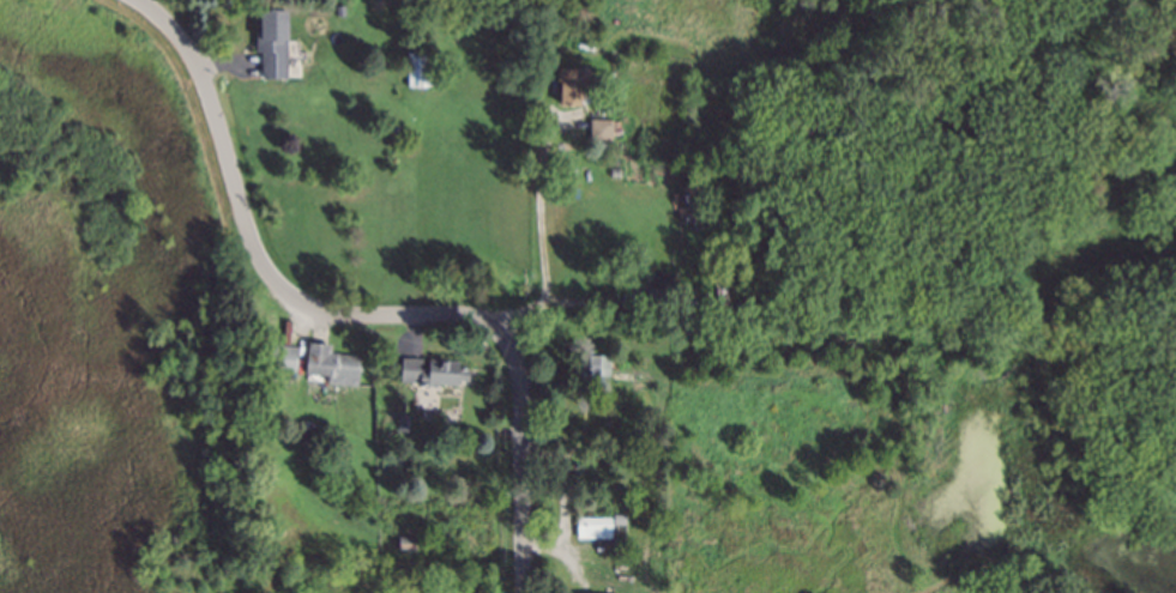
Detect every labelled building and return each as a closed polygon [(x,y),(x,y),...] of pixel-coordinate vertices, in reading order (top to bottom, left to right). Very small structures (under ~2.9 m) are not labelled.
[(332,11),(332,1),(340,1),(340,11),(332,11)] [(265,65),(264,41),(259,41),(258,7),(283,5),(285,38),(276,40),(276,44),(285,44),(287,63),(265,65)] [(585,28),(577,24),(578,17),(587,20),(585,28)] [(405,83),(405,50),(430,50),(430,83),(405,83)] [(559,104),(559,77),(554,75),(553,66),(586,63),(586,95),(579,95),(578,103),(559,104)] [(538,92),(529,91),(530,83),(539,84),(538,92)] [(608,110),(592,109),(592,102),(609,102),(608,110)] [(590,137),(590,116),(617,116),(619,131),(610,131),(610,137),(590,137)] [(340,375),(340,371),(306,369),(307,339),(327,340),(327,352),(361,352),(361,370),(349,370),(348,375),(340,375)] [(263,365),(266,340),(294,343),(290,368),(263,365)] [(575,371),(577,350),(607,352),(605,373),(575,371)] [(454,382),(400,381),(400,352),(418,353),(418,363),(429,363),(430,358),(459,358),(460,363),(471,363),(470,379),(454,379),(454,382)] [(387,419),(390,411),(404,413),(403,422),(387,419)] [(611,522),(611,510),(622,510),(622,521),(611,522)] [(574,535),(574,518),(605,518),(605,535),(574,535)] [(415,546),(394,545),(394,531),(416,532),(415,546)]
